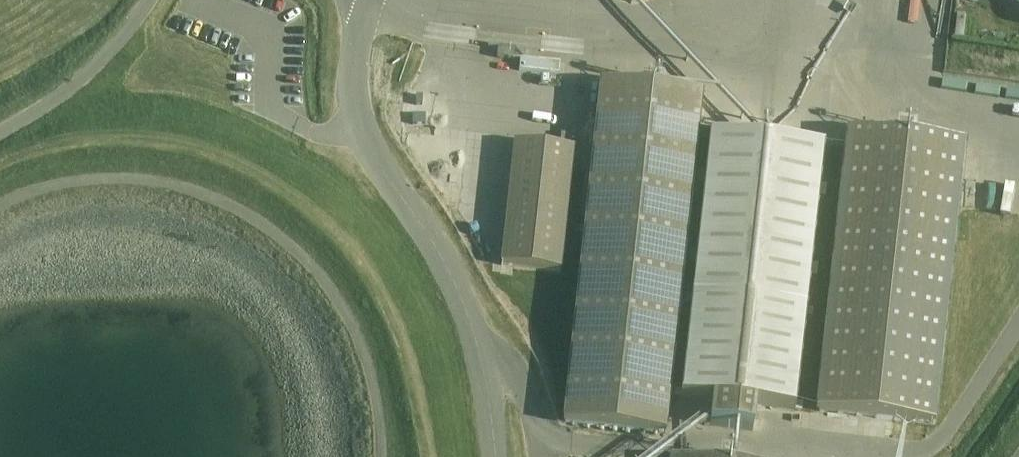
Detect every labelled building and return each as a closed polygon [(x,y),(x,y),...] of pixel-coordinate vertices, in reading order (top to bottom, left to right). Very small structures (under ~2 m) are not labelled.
[(515,42),(514,59),(535,60),(536,44),(515,42)] [(513,49),(497,47),(496,57),(512,58),(513,49)] [(665,434),(702,95),(601,84),(564,423),(665,434)] [(816,412),(934,425),(965,145),(847,132),(816,412)] [(824,149),(709,136),(680,398),(712,401),(709,426),(753,431),(755,406),(795,410),(824,149)] [(573,149),(515,143),(501,265),(560,271),(573,149)]
